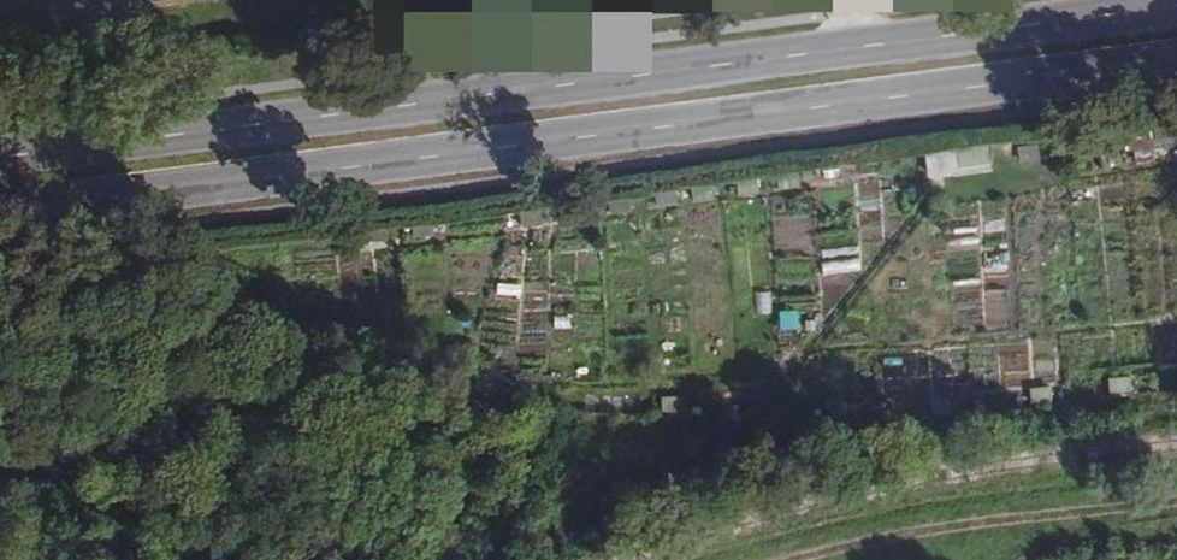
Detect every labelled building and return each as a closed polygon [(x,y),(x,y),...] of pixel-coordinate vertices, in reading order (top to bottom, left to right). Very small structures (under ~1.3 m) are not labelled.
[(922,158),(924,178),(954,174),(952,155),(922,158)]
